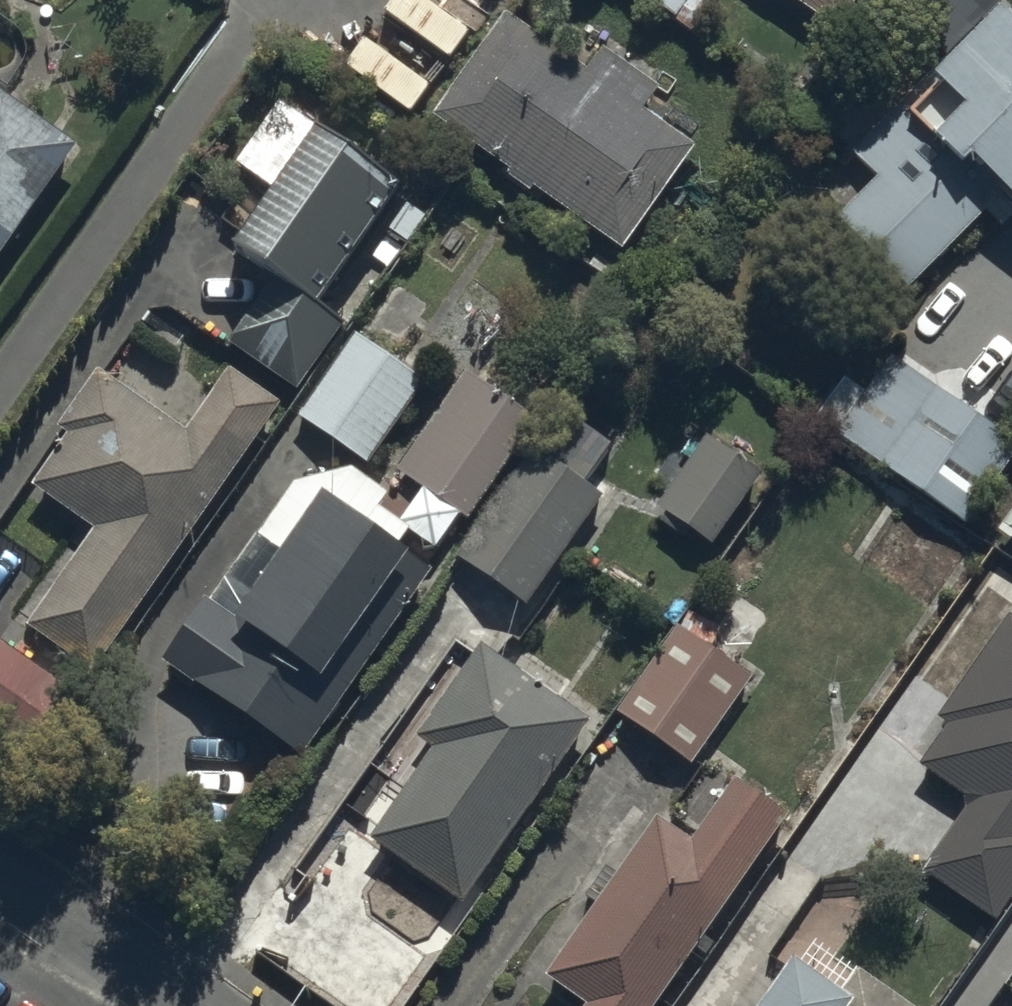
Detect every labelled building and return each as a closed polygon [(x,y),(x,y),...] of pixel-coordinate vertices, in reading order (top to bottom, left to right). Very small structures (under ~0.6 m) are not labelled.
[(675,22),(690,0),(642,0),(675,22)] [(838,36),(864,0),(789,0),(838,36)] [(436,118),(631,254),(706,148),(511,11),(436,118)] [(909,297),(991,215),(1011,235),(1011,42),(987,17),(850,154),(881,185),(839,228),(909,297)] [(79,151),(0,95),(0,263),(79,151)] [(226,348),(292,395),(341,326),(321,312),(408,193),(321,130),(234,250),(276,280),(226,348)] [(302,417),(365,462),(423,381),(360,336),(302,417)] [(968,526),(1011,462),(1011,442),(890,358),(836,435),(968,526)] [(391,470),(465,525),(543,421),(468,366),(391,470)] [(23,629),(93,678),(283,408),(230,371),(187,434),(111,381),(34,489),(93,530),(23,629)] [(710,443),(657,521),(714,553),(764,480),(710,443)] [(457,560),(525,609),(605,497),(536,448),(457,560)] [(160,663),(301,763),(433,579),(319,498),(234,618),(207,599),(160,663)] [(999,534),(1011,544),(1011,517),(999,534)] [(984,921),(1011,881),(1011,622),(1009,619),(909,758),(975,805),(923,878),(984,921)] [(623,721),(695,769),(758,678),(686,629),(623,721)] [(0,640),(0,741),(37,768),(86,702),(0,640)] [(370,845),(465,913),(590,727),(478,652),(417,742),(439,754),(370,845)] [(789,821),(738,785),(694,847),(657,821),(545,981),(581,1005),(659,1005),(789,821)] [(818,939),(769,1005),(911,1005),(818,939)]
